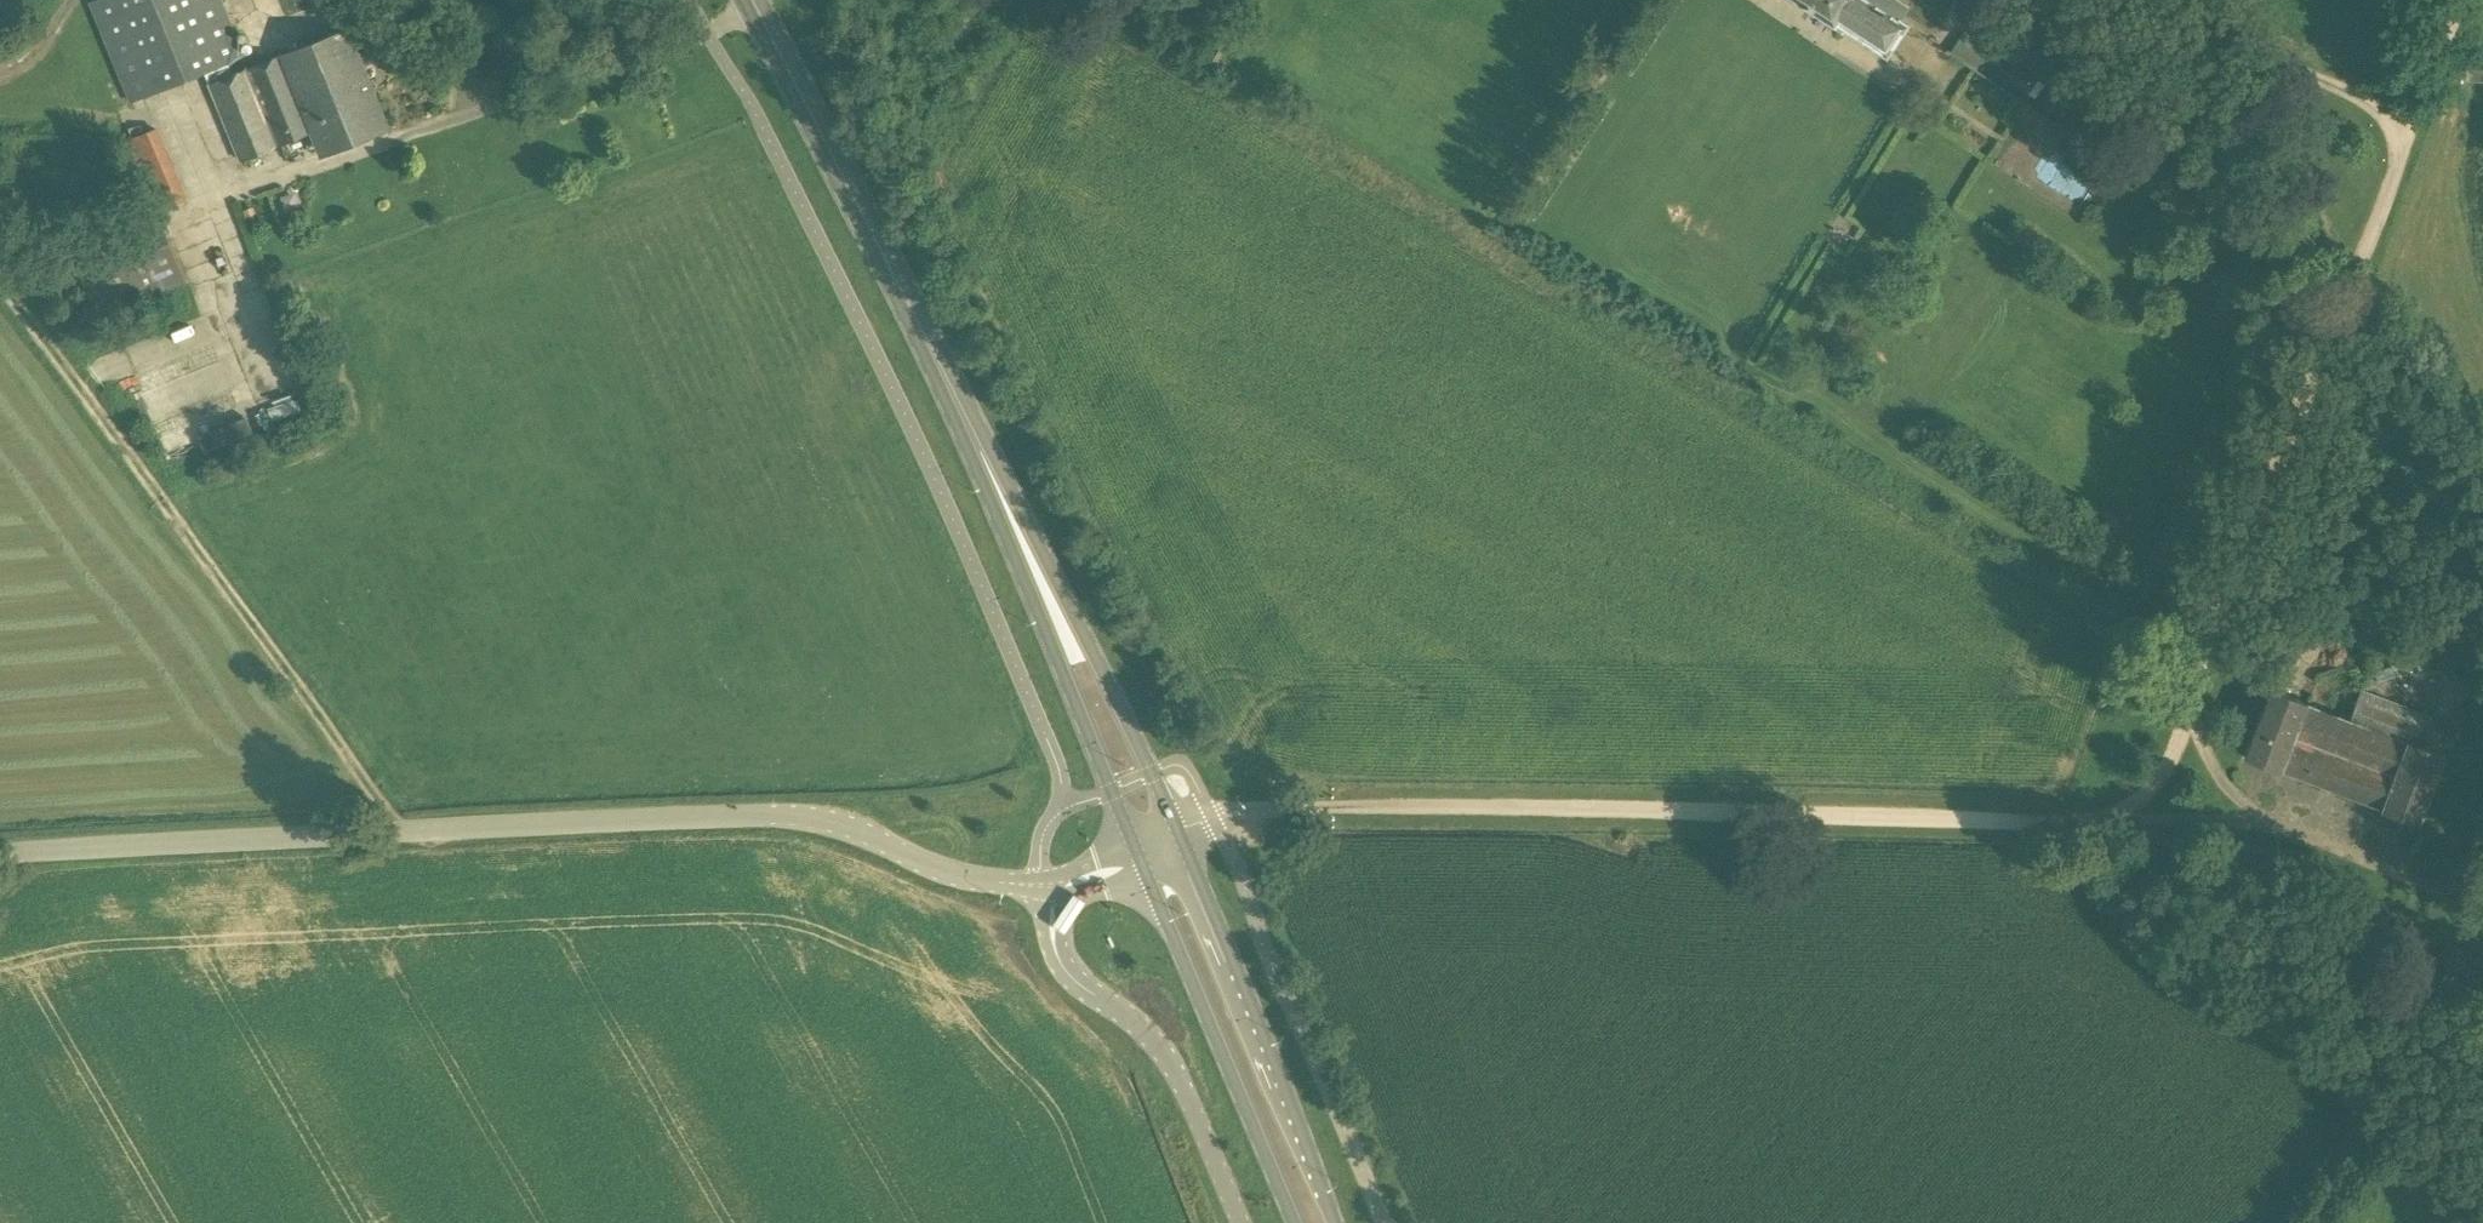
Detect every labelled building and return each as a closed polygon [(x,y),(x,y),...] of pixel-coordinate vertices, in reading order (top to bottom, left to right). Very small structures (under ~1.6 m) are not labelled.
[(237,59),(245,56),(223,0),(94,0),(90,2),(130,103),(204,73),(240,161),(313,131),(322,152),(385,126),(346,28),(282,54),(241,70),(237,59)] [(1900,0),(1800,0),(1834,23),(1835,21),(1886,55),(1908,22),(1900,17),(1908,5),(1900,0)] [(2005,62),(1996,56),(1991,64),(1999,69),(1998,72),(2006,77),(2004,79),(2027,95),(2038,78),(2016,63),(2013,67),(2005,61),(2005,62)] [(158,211),(188,198),(158,127),(128,140),(158,211)] [(2088,164),(2096,152),(2073,137),(2065,149),(2088,164)] [(97,319),(187,282),(159,214),(69,251),(97,319)] [(300,392),(273,404),(278,415),(305,404),(300,392)] [(231,421),(201,432),(207,447),(236,437),(231,421)] [(2351,719),(2270,688),(2245,756),(2419,822),(2445,755),(2422,746),(2432,717),(2362,691),(2351,719)]
